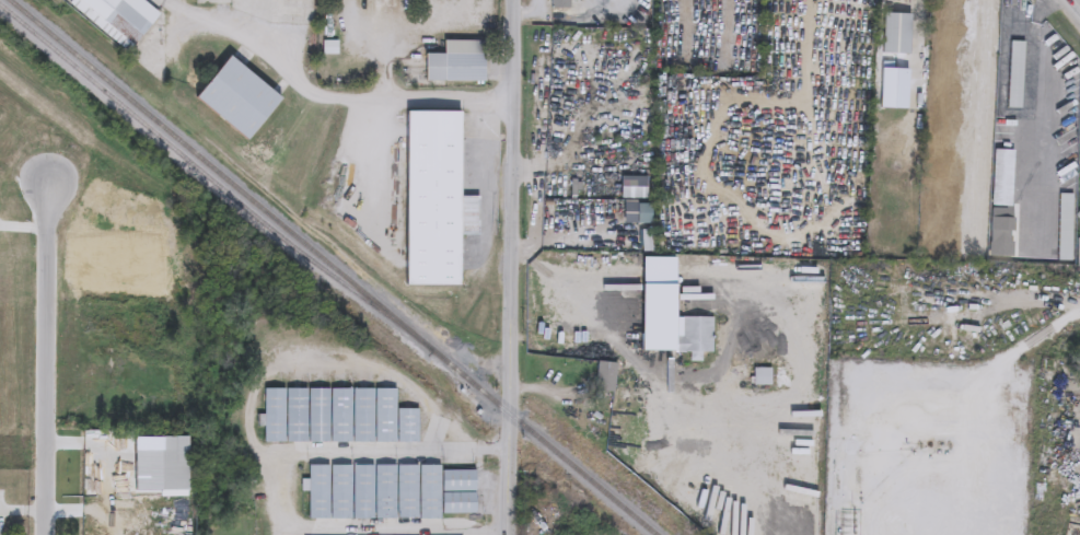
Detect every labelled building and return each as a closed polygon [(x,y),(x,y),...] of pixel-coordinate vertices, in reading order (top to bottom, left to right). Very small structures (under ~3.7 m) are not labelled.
[(66,3),(68,0),(119,0),(141,0),(158,13),(127,51),(66,3)] [(550,9),(550,0),(569,0),(569,9),(550,9)] [(908,13),(908,54),(882,54),(882,13),(908,13)] [(425,82),(425,54),(443,54),(443,40),(484,42),(484,82),(425,82)] [(1021,108),(1007,108),(1009,42),(1023,42),(1021,108)] [(193,98),(225,56),(279,97),(246,140),(193,98)] [(404,286),(405,112),(458,113),(458,197),(478,197),(478,235),(457,235),(457,286),(404,286)] [(1013,150),(1011,258),(989,257),(991,150),(1013,150)] [(1058,195),(1070,195),(1070,260),(1058,260),(1058,195)] [(600,309),(608,309),(608,264),(600,264),(600,309)] [(682,338),(682,317),(712,317),(711,353),(675,352),(676,338),(682,338)] [(615,392),(595,392),(595,362),(615,362),(615,392)] [(768,385),(754,383),(755,369),(770,370),(768,385)] [(263,442),(263,388),(394,388),(394,408),(416,408),(416,442),(263,442)] [(132,491),(132,451),(156,451),(156,435),(184,435),(184,491),(132,491)] [(349,519),(307,519),(307,465),(328,466),(349,466),(349,519)] [(395,465),(439,465),(439,470),(474,470),(474,515),(440,515),(440,519),(351,519),(351,465),(395,465)]
